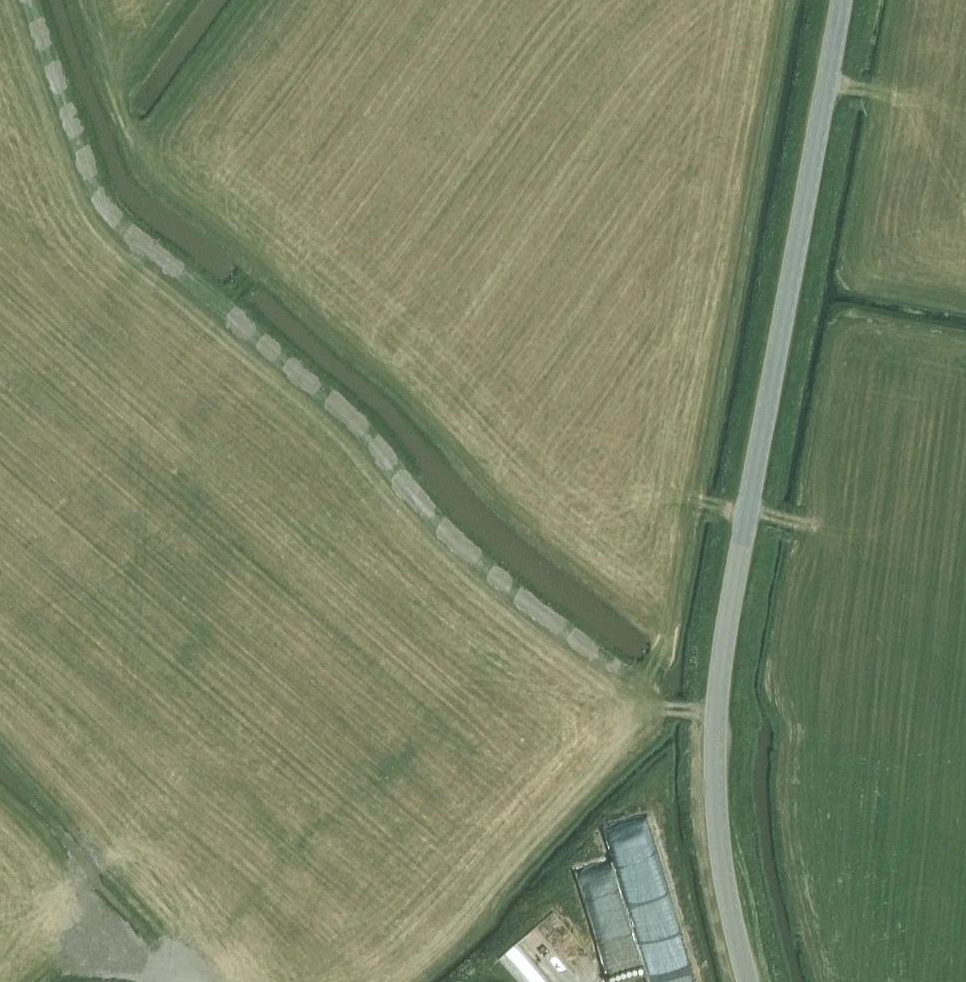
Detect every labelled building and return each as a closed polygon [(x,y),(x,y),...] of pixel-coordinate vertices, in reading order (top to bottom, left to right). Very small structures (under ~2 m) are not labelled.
[(655,818),(652,818),(653,856),(665,856),(666,884),(680,884),(679,833),(656,834),(655,818)] [(583,871),(615,981),(655,981),(653,976),(651,976),(642,946),(633,948),(632,944),(630,945),(624,927),(633,924),(615,862),(583,871)] [(504,953),(528,981),(559,981),(555,977),(564,969),(573,980),(600,958),(560,908),(524,937),(524,938),(504,953)] [(707,943),(687,945),(691,981),(712,981),(707,943)]
